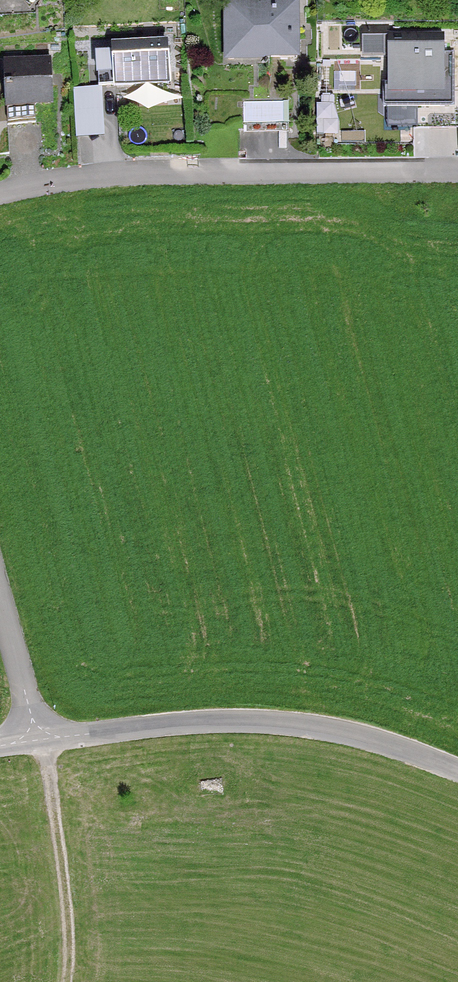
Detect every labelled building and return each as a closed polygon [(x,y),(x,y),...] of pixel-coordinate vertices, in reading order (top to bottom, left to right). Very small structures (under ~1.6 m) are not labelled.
[(263,45),(263,58),(286,58),(295,58),(294,7),(265,8),(265,3),(224,3),(224,46),(263,45)] [(444,31),(388,31),(388,33),(388,55),(388,81),(384,81),(384,104),(453,103),(453,51),(444,51),(444,31)] [(362,55),(388,55),(388,33),(362,33),(362,55)] [(127,53),(95,54),(96,87),(111,86),(166,83),(164,44),(127,46),(127,53)] [(48,62),(2,64),(5,124),(33,123),(32,103),(50,102),(48,62)]
